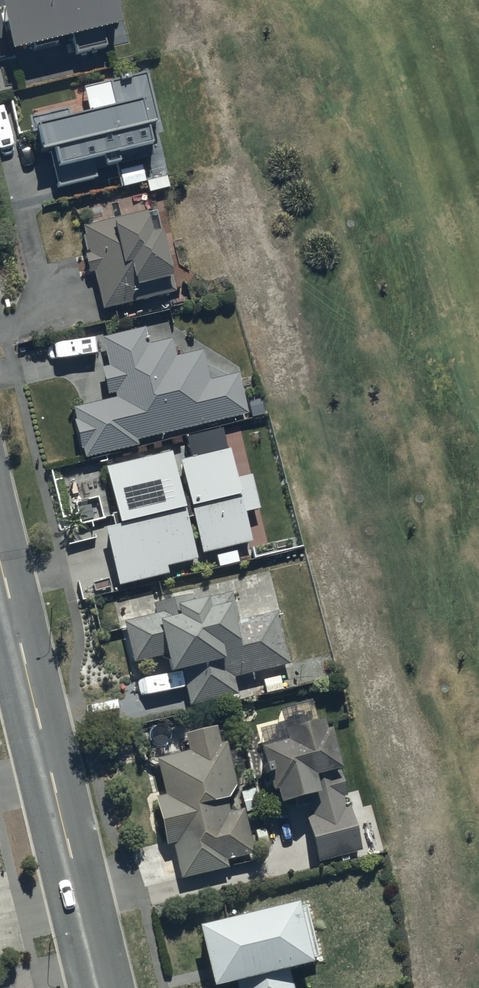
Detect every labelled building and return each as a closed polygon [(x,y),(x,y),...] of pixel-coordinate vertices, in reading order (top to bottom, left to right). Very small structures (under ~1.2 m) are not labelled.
[(101,0),(7,0),(0,2),(0,58),(65,41),(69,57),(105,48),(101,33),(110,31),(101,0)] [(15,136),(26,133),(32,158),(41,156),(50,191),(91,180),(87,165),(93,163),(95,172),(147,159),(145,151),(139,153),(134,132),(152,128),(138,75),(117,80),(114,69),(106,71),(106,73),(5,99),(15,136)] [(88,275),(97,312),(137,303),(140,316),(160,311),(157,298),(173,294),(159,237),(154,238),(148,215),(113,223),(112,221),(77,229),(79,239),(77,240),(80,255),(83,254),(84,257),(79,258),(83,276),(88,275)] [(131,442),(240,416),(231,376),(204,382),(197,352),(170,358),(166,341),(143,347),(139,330),(97,340),(104,368),(96,370),(102,397),(109,395),(110,400),(67,410),(70,422),(68,422),(75,451),(77,451),(79,460),(133,447),(131,442)] [(223,452),(173,463),(195,556),(244,544),(238,515),(252,511),(244,479),(229,482),(223,452)] [(164,457),(99,472),(113,530),(101,533),(113,586),(160,575),(158,568),(189,561),(178,512),(177,512),(164,457)] [(274,621),(281,620),(270,572),(147,601),(145,594),(114,601),(119,623),(116,624),(125,665),(155,658),(159,676),(176,672),(185,709),(219,701),(219,699),(233,696),(229,679),(284,666),(274,621)] [(276,744),(251,750),(249,752),(253,768),(249,769),(251,778),(256,777),(260,795),(265,794),(269,807),(304,798),(308,817),(301,819),(312,864),(355,854),(344,811),(347,810),(343,796),(339,797),(334,773),(329,774),(319,733),(314,734),(312,724),(273,733),(276,744)] [(183,753),(150,760),(159,798),(148,800),(160,848),(167,846),(176,881),(222,870),(220,862),(249,855),(239,811),(225,814),(220,792),(230,790),(220,745),(214,746),(210,729),(179,737),(183,753)] [(186,930),(200,987),(212,987),(230,984),(231,987),(287,987),(283,971),(300,967),(286,907),(264,913),(260,899),(220,909),(223,921),(186,930)]
